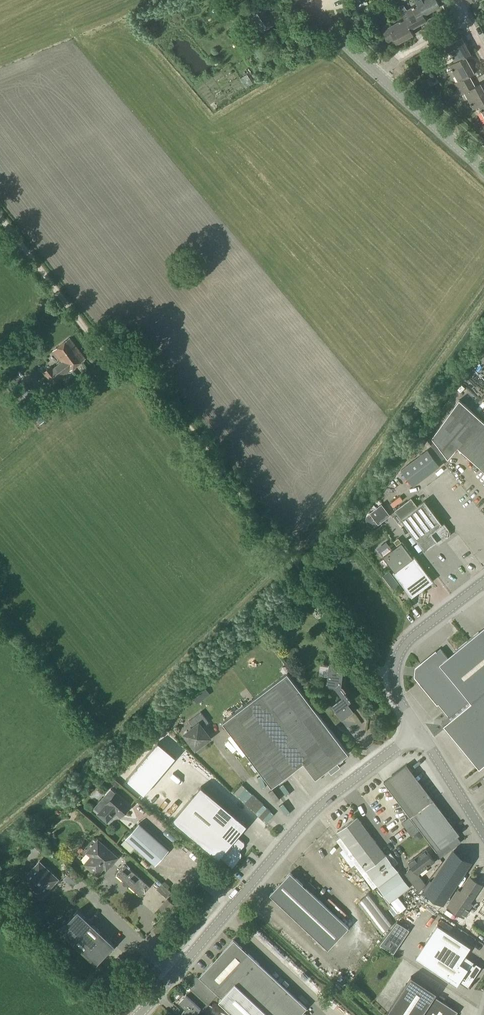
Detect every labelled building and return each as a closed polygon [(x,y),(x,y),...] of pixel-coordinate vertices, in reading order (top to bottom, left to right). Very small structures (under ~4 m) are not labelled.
[(247,4),(245,0),(229,0),(227,1),(232,12),(247,4)] [(418,5),(425,16),(441,7),(438,1),(440,0),(416,0),(418,5)] [(260,34),(278,22),(264,2),(247,15),(260,34)] [(428,21),(425,16),(418,5),(407,10),(403,5),(398,8),(401,14),(402,13),(405,18),(411,30),(428,21)] [(414,35),(411,30),(405,18),(388,27),(386,24),(380,27),(388,42),(394,39),(397,44),(414,35)] [(455,63),(466,57),(471,54),(462,37),(445,46),(455,63)] [(473,81),(470,76),(475,74),(466,57),(455,63),(450,66),(458,82),(459,83),(457,85),(459,88),(473,81)] [(483,103),(483,89),(481,83),(476,86),(473,81),(459,88),(462,94),(464,93),(473,109),(479,106),(483,103)] [(69,372),(86,359),(70,338),(53,351),(62,362),(53,368),(51,366),(43,373),(52,385),(69,372)] [(26,385),(21,378),(15,382),(30,402),(42,392),(33,380),(26,385)] [(459,400),(431,438),(448,459),(458,448),(483,471),(483,422),(459,400)] [(427,450),(401,470),(413,486),(440,466),(427,450)] [(417,506),(411,498),(394,510),(424,551),(434,543),(438,544),(449,536),(450,531),(443,523),(442,524),(424,500),(417,506)] [(381,503),(376,508),(384,519),(390,515),(381,503)] [(378,524),(384,519),(376,508),(369,513),(370,514),(369,515),(366,518),(367,522),(370,526),(372,527),(377,525),(378,524)] [(413,557),(401,542),(383,556),(395,571),(393,572),(412,597),(433,581),(414,556),(413,557)] [(447,657),(440,649),(416,668),(415,676),(449,717),(444,720),(444,725),(479,769),(483,765),(483,627),(447,657)] [(376,660),(381,656),(374,646),(368,651),(376,660)] [(328,669),(326,686),(334,687),(342,697),(331,706),(342,721),(354,712),(348,704),(351,701),(341,688),(343,671),(337,670),(338,663),(329,662),(328,669)] [(316,778),(348,753),(287,673),(223,722),(272,786),(304,762),(316,778)] [(196,748),(210,738),(202,727),(209,722),(201,712),(189,721),(194,727),(185,734),(196,748)] [(158,742),(126,779),(144,794),(176,757),(158,742)] [(414,814),(433,799),(407,764),(388,779),(414,814)] [(240,857),(241,854),(240,851),(244,846),(244,845),(244,844),(244,843),(244,842),(237,836),(247,825),(201,786),(173,820),(218,859),(220,857),(232,868),(239,860),(239,859),(240,857)] [(121,817),(130,806),(116,793),(97,815),(107,824),(117,813),(121,817)] [(414,814),(410,817),(437,852),(441,849),(449,843),(460,835),(433,800),(433,799),(414,814)] [(154,808),(163,821),(169,817),(160,804),(154,808)] [(390,903),(410,887),(386,855),(357,817),(337,832),(341,836),(377,885),(390,903)] [(169,850),(139,823),(126,838),(121,844),(131,854),(136,848),(156,865),(169,850)] [(343,849),(354,864),(373,889),(377,885),(341,836),(336,840),(343,849)] [(43,840),(37,844),(42,851),(48,848),(43,840)] [(107,870),(117,858),(98,840),(87,853),(91,857),(85,864),(97,875),(104,868),(107,870)] [(419,892),(426,884),(418,873),(434,861),(426,850),(409,862),(413,867),(405,873),(419,892)] [(442,904),(470,862),(454,851),(426,893),(442,904)] [(41,898),(58,879),(39,862),(22,881),(41,898)] [(141,896),(150,886),(125,864),(116,874),(141,896)] [(328,949),(349,927),(290,872),(270,894),(328,949)] [(471,903),(482,885),(470,877),(461,891),(458,890),(447,907),(464,918),(473,904),(471,903)] [(162,883),(158,888),(167,896),(171,891),(162,883)] [(165,914),(174,904),(167,898),(159,908),(165,914)] [(60,930),(97,965),(115,945),(78,911),(60,930)] [(383,946),(393,953),(409,930),(399,923),(383,946)] [(477,965),(472,961),(464,956),(471,947),(437,925),(426,941),(421,949),(430,954),(424,964),(457,985),(459,982),(468,988),(478,972),(474,969),(477,965)] [(201,978),(192,988),(209,1004),(218,994),(222,998),(219,1001),(234,1014),(300,1014),(307,1008),(234,940),(199,977),(201,978)] [(458,1012),(435,996),(437,993),(411,976),(388,1012),(390,1014),(456,1014),(458,1012)] [(209,1004),(192,988),(179,1002),(186,1008),(182,1012),(185,1014),(195,1014),(201,1008),(204,1011),(210,1005),(209,1004)]
